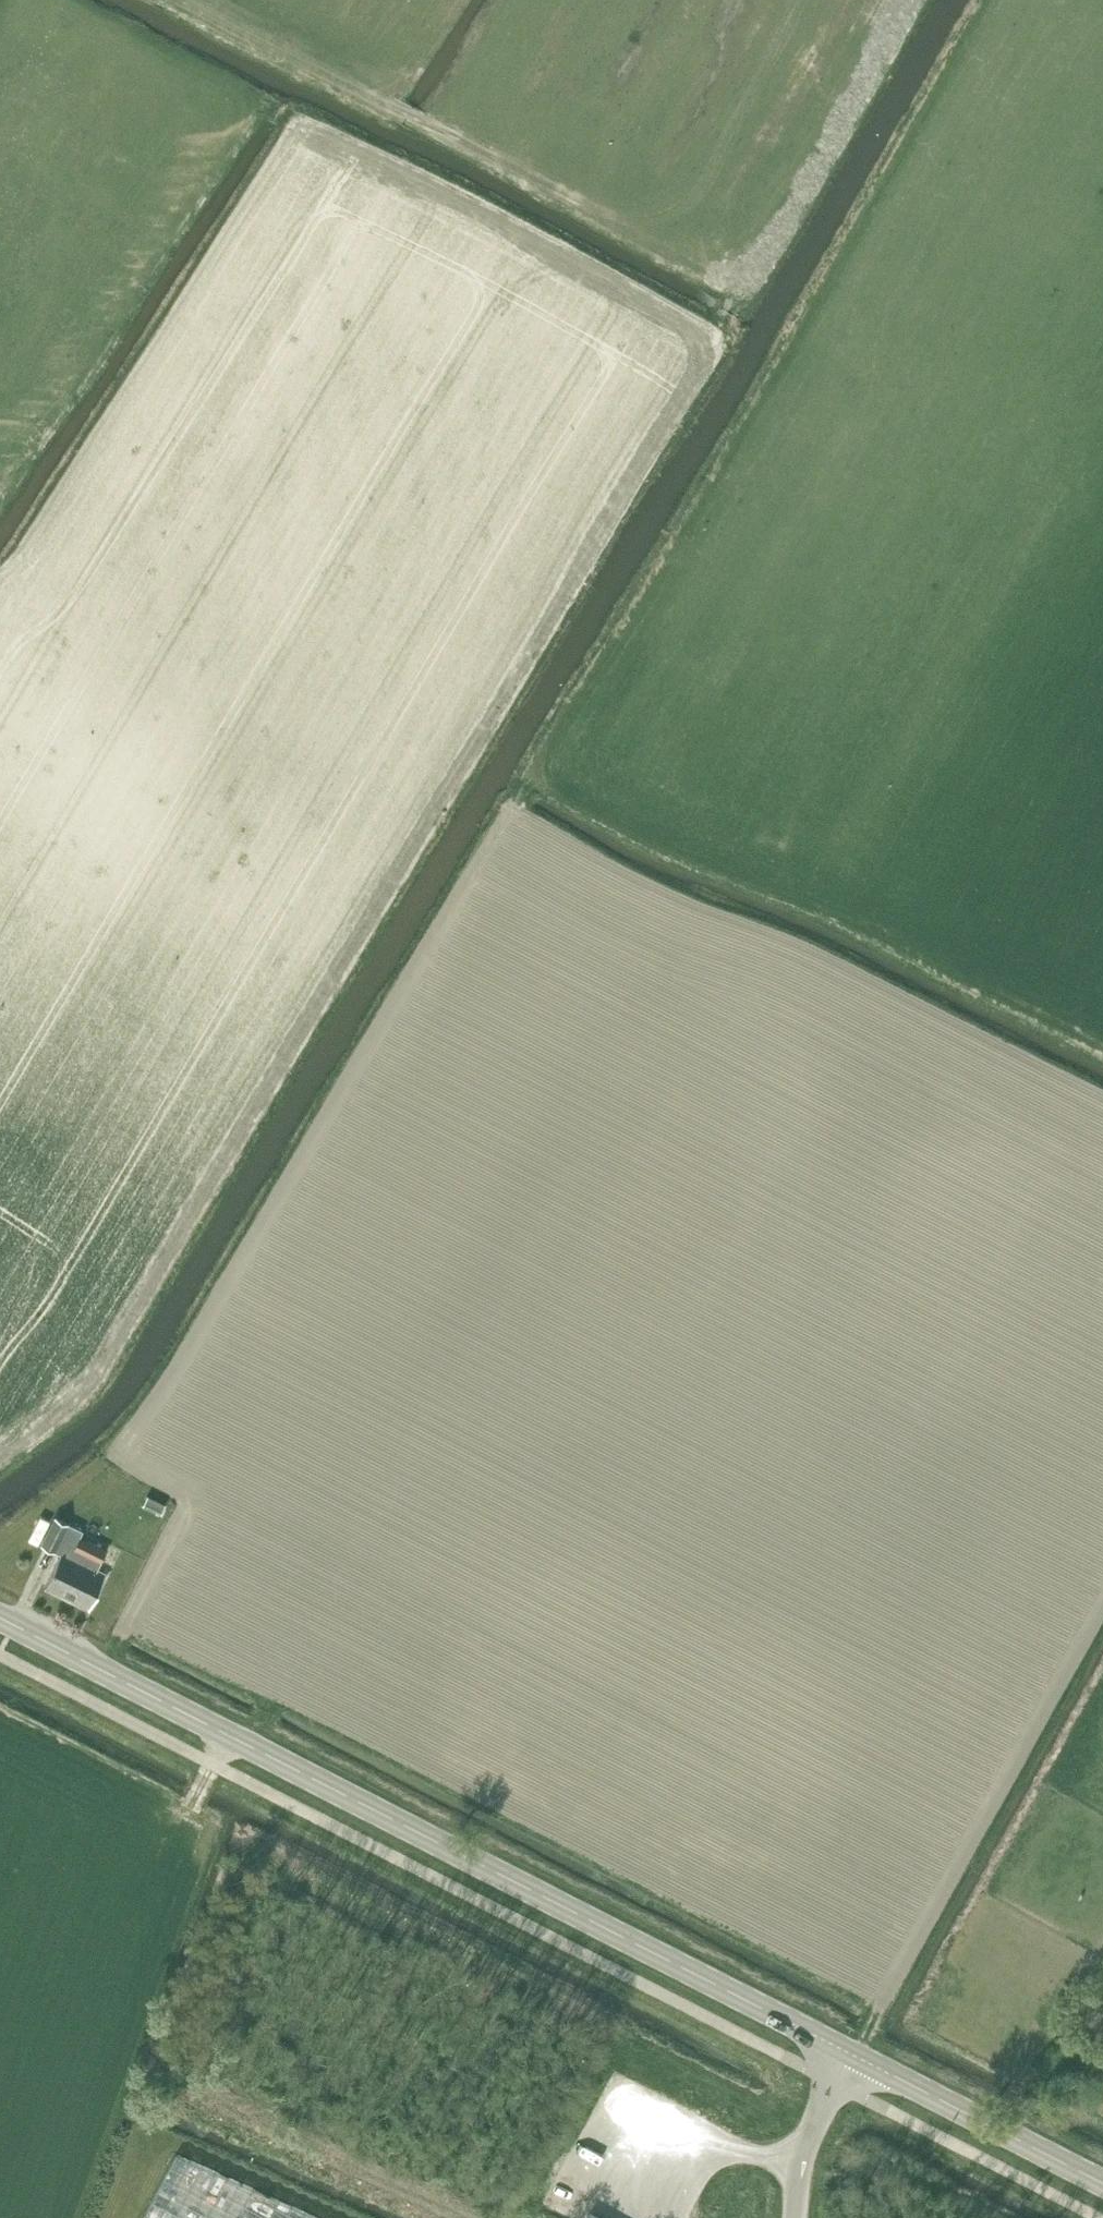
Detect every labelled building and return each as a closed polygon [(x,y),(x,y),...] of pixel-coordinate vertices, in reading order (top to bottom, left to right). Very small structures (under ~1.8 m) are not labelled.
[(147,1494),(142,1505),(160,1514),(165,1503),(147,1494)] [(82,1530),(55,1517),(41,1544),(61,1553),(45,1585),(87,1606),(104,1572),(97,1569),(106,1549),(80,1536),(82,1530)] [(141,2217),(321,2217),(175,2152),(141,2217)]
